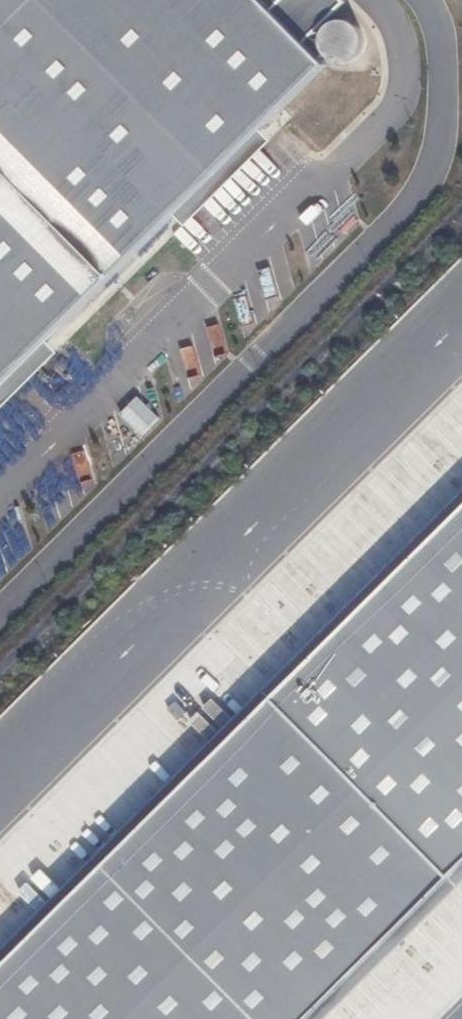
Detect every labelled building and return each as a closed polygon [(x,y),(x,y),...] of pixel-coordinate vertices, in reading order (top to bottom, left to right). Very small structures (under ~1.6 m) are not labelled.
[(112,288),(329,75),(304,49),(272,16),(256,0),(0,0),(0,174),(112,288)] [(272,16),(304,49),(346,6),(339,0),(287,0),(272,16)] [(112,288),(0,174),(0,396),(112,288)] [(139,395),(102,429),(124,453),(161,418),(139,395)] [(461,867),(461,511),(178,789),(0,963),(0,1018),(311,1018),(461,867)]
